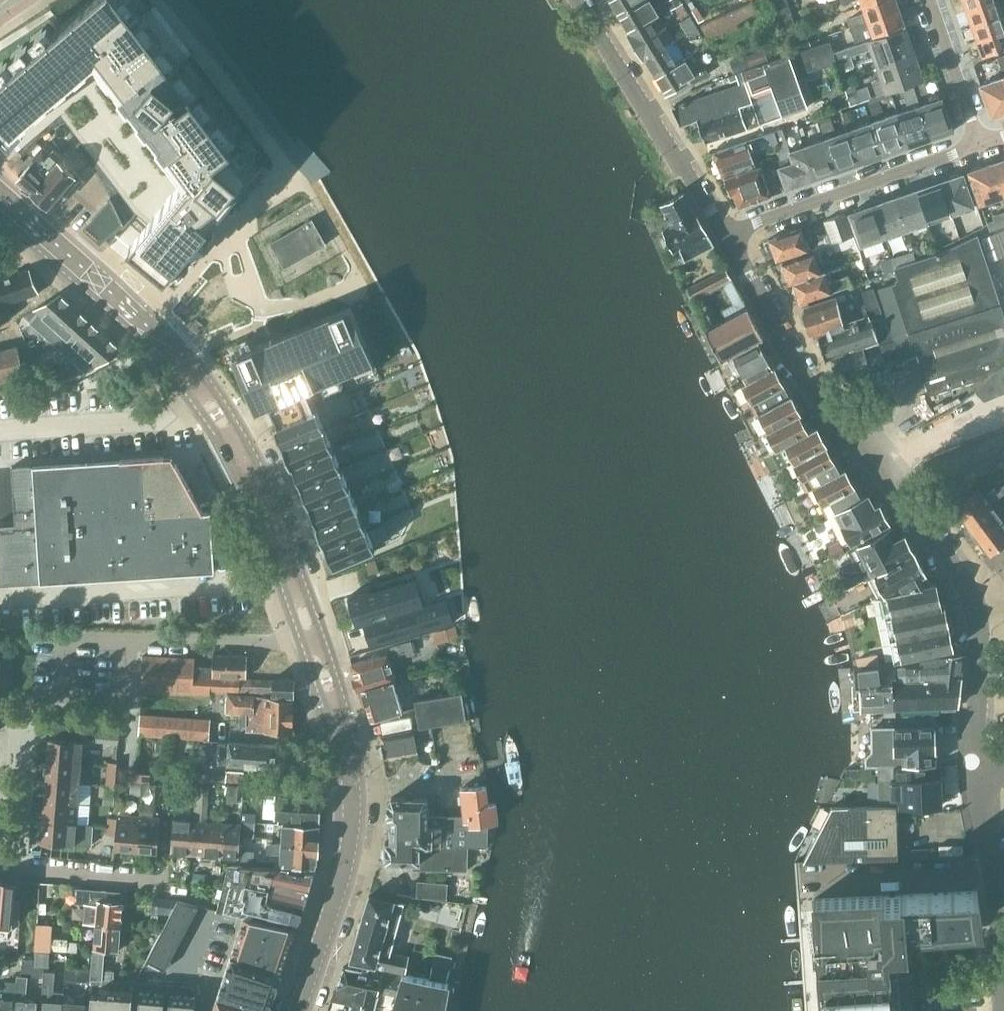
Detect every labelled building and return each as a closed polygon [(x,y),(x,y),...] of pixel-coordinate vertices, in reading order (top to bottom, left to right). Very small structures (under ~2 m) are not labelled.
[(0,64),(0,135),(14,153),(95,83),(182,191),(131,246),(169,282),(254,178),(127,18),(113,0),(81,0),(13,54),(0,64)] [(619,15),(644,0),(610,0),(619,15)] [(629,33),(659,15),(650,0),(644,0),(619,15),(629,33)] [(672,9),(682,3),(681,0),(670,0),(667,2),(672,9)] [(780,18),(789,14),(786,5),(790,3),(789,0),(777,0),(774,1),(777,9),(780,18)] [(850,26),(899,9),(895,0),(877,0),(862,5),(865,13),(847,19),(850,26)] [(967,10),(996,0),(964,0),(967,10)] [(972,25),(1003,14),(1000,6),(1003,5),(1003,0),(996,0),(967,10),(972,25)] [(899,9),(850,26),(855,41),(904,24),(899,9)] [(780,18),(784,32),(797,28),(792,14),(789,14),(780,18)] [(977,40),(1003,30),(1003,17),(1003,14),(972,25),(977,40)] [(643,59),(644,58),(674,40),(659,15),(629,33),(628,33),(643,59)] [(680,22),(686,32),(696,26),(690,16),(680,22)] [(696,26),(686,32),(692,43),(702,37),(696,26)] [(784,32),(790,47),(801,42),(797,28),(784,32)] [(868,41),(877,67),(915,54),(906,28),(868,41)] [(977,40),(983,55),(1003,48),(1003,30),(977,40)] [(644,58),(655,76),(685,58),(674,40),(644,58)] [(790,47),(791,54),(810,48),(808,41),(802,43),(801,42),(790,47)] [(752,52),(740,56),(742,61),(765,53),(761,42),(750,46),(752,52)] [(742,72),(752,101),(760,124),(807,107),(795,74),(835,62),(833,53),(829,42),(810,48),(791,54),(788,54),(768,62),(743,72),(742,72)] [(833,53),(835,62),(838,71),(853,66),(847,48),(833,53)] [(685,58),(655,76),(666,94),(687,81),(686,80),(689,78),(693,84),(709,74),(695,52),(685,58)] [(741,59),(738,60),(743,72),(768,62),(765,54),(741,62),(741,59)] [(886,93),(903,87),(913,84),(924,80),(915,54),(877,67),(886,93)] [(1000,72),(1003,70),(1003,57),(1003,56),(995,59),(1000,72)] [(738,60),(722,67),(725,78),(742,72),(743,72),(738,60)] [(1003,77),(981,85),(992,117),(1003,113),(1003,79),(1003,77)] [(752,101),(745,83),(674,106),(673,107),(673,108),(672,109),(672,110),(679,123),(680,124),(680,125),(681,125),(682,125),(697,120),(752,101)] [(911,109),(897,114),(908,146),(912,144),(915,146),(920,144),(922,141),(931,138),(920,106),(913,84),(903,87),(911,109)] [(846,94),(850,105),(873,97),(869,86),(846,94)] [(920,106),(931,138),(941,134),(943,136),(948,134),(950,131),(954,130),(943,98),(920,106)] [(752,101),(697,120),(705,142),(760,124),(752,101)] [(855,120),(851,109),(842,112),(846,124),(855,120)] [(908,146),(897,114),(875,122),(886,153),(908,146)] [(45,135),(57,153),(76,141),(64,123),(45,135)] [(871,123),(849,131),(860,162),(882,155),(871,123)] [(777,161),(779,167),(786,188),(795,185),(798,186),(803,184),(804,182),(814,178),(803,146),(789,151),(782,129),(774,131),(778,144),(780,148),(779,148),(782,158),(791,155),(791,156),(777,161)] [(751,153),(778,144),(774,131),(714,152),(717,161),(716,164),(718,172),(721,173),(722,175),(755,164),(751,153)] [(849,131),(826,139),(837,170),(860,162),(849,131)] [(826,139),(803,146),(814,178),(824,175),(827,176),(831,174),(833,172),(837,170),(826,139)] [(72,176),(74,174),(59,161),(42,147),(33,157),(30,154),(25,161),(29,165),(19,177),(34,190),(32,192),(47,205),(62,188),(67,193),(78,181),(72,176)] [(992,163),(1003,195),(1003,158),(1002,160),(992,163)] [(1003,195),(992,163),(982,167),(978,166),(975,168),(972,170),(969,171),(980,203),(1003,195)] [(758,200),(771,195),(761,166),(725,178),(731,194),(734,193),(738,207),(752,202),(758,199),(758,200)] [(950,179),(940,182),(951,214),(974,206),(963,174),(959,175),(957,174),(951,176),(950,179)] [(940,182),(917,190),(928,222),(951,214),(940,182)] [(917,190),(895,198),(905,229),(928,222),(917,190)] [(660,204),(672,226),(664,231),(673,250),(678,248),(684,260),(713,245),(684,192),(660,204)] [(110,199),(84,227),(101,243),(123,224),(110,198),(110,199)] [(895,198),(872,206),(883,237),(905,229),(895,198)] [(883,237),(872,206),(862,209),(859,208),(854,210),(853,212),(849,213),(860,245),(883,237)] [(824,220),(828,232),(832,242),(852,235),(845,213),(824,220)] [(301,226),(272,243),(285,266),(314,249),(315,250),(327,244),(312,218),(301,225),(301,226)] [(961,238),(957,229),(955,224),(947,227),(948,229),(947,230),(952,242),(961,238)] [(970,224),(957,229),(961,238),(973,232),(970,224)] [(832,242),(828,232),(805,240),(801,228),(769,239),(769,240),(769,245),(769,247),(772,251),(773,251),(774,253),(776,252),(778,260),(832,242)] [(896,342),(902,359),(915,355),(929,396),(976,380),(994,369),(1003,362),(1003,356),(1003,355),(1003,314),(1000,302),(978,234),(939,252),(916,260),(893,267),(895,270),(898,278),(895,279),(896,282),(878,288),(896,342)] [(911,244),(915,256),(924,253),(920,241),(911,244)] [(791,283),(793,282),(820,272),(814,251),(781,262),(782,263),(781,263),(781,268),(782,271),(785,274),(786,276),(788,275),(791,283)] [(891,258),(893,267),(916,260),(913,251),(891,258)] [(885,274),(895,270),(893,267),(891,258),(889,253),(879,256),(885,274)] [(341,256),(298,276),(308,299),(352,279),(341,256)] [(39,292),(29,269),(0,279),(0,321),(11,317),(6,303),(39,292)] [(692,299),(722,283),(731,279),(727,270),(710,279),(708,277),(687,289),(692,299)] [(820,272),(793,282),(793,283),(792,283),(792,288),(793,290),(796,294),(797,294),(797,296),(799,295),(801,302),(831,291),(847,286),(846,286),(852,284),(849,274),(828,281),(824,271),(820,272)] [(731,279),(722,283),(737,312),(705,328),(706,329),(705,330),(722,360),(764,337),(747,307),(731,278),(731,279)] [(886,345),(896,342),(878,288),(878,287),(862,293),(871,318),(845,327),(838,301),(846,298),(844,293),(804,307),(801,314),(808,333),(814,337),(817,336),(818,338),(819,338),(825,358),(825,360),(831,358),(878,342),(880,345),(885,344),(886,345)] [(39,313),(30,322),(46,336),(55,327),(75,307),(60,294),(35,309),(39,313)] [(351,306),(232,356),(255,410),(269,404),(277,422),(314,406),(307,388),(373,360),(351,306)] [(55,327),(46,336),(47,337),(61,350),(70,340),(90,320),(75,307),(55,327)] [(70,340),(61,350),(76,363),(85,354),(105,333),(90,320),(70,340)] [(85,354),(76,363),(86,372),(98,365),(123,350),(105,333),(85,354)] [(732,355),(747,382),(773,368),(758,341),(732,355)] [(878,342),(831,358),(838,378),(870,367),(871,371),(902,360),(902,359),(896,342),(886,345),(885,344),(880,345),(878,342)] [(25,375),(18,346),(0,351),(0,381),(10,379),(12,389),(28,388),(25,375)] [(976,390),(985,399),(1003,391),(1003,363),(994,370),(995,371),(976,390)] [(742,385),(750,400),(752,404),(785,386),(784,385),(783,386),(781,381),(782,381),(774,367),(773,368),(747,382),(742,385)] [(749,400),(756,413),(791,394),(792,395),(794,394),(788,383),(784,385),(785,386),(752,404),(750,400),(749,400)] [(759,413),(768,430),(799,414),(801,413),(792,395),(791,394),(756,413),(756,415),(759,413)] [(277,422),(274,423),(283,445),(323,427),(315,406),(314,406),(277,422)] [(786,444),(795,461),(795,462),(815,451),(826,445),(827,444),(817,426),(808,430),(799,414),(768,430),(767,431),(776,449),(786,444)] [(323,427),(283,445),(290,464),(292,463),(332,446),(323,427)] [(793,462),(800,476),(802,480),(835,463),(834,462),(826,445),(815,451),(795,462),(795,461),(793,462)] [(332,446),(292,463),(300,484),(340,466),(332,446)] [(15,519),(15,524),(0,525),(0,584),(101,578),(157,574),(174,573),(215,571),(211,511),(203,512),(175,463),(172,456),(164,457),(164,456),(11,466),(11,470),(0,471),(0,520),(15,519)] [(807,491),(813,488),(813,487),(843,470),(838,460),(834,462),(835,463),(802,480),(800,476),(799,477),(807,491)] [(340,466),(300,484),(309,505),(349,487),(340,466)] [(813,488),(821,501),(823,506),(856,488),(855,487),(845,469),(843,470),(813,487),(813,488)] [(823,506),(821,501),(819,502),(827,516),(864,495),(858,485),(855,487),(856,488),(823,506)] [(990,503),(1003,493),(1003,485),(996,491),(995,488),(985,496),(979,488),(974,490),(954,505),(956,507),(955,510),(958,513),(960,513),(966,521),(990,503)] [(349,487),(309,505),(316,523),(357,506),(349,487)] [(845,523),(842,525),(841,525),(851,544),(890,522),(880,505),(875,508),(868,496),(869,495),(868,494),(835,512),(835,513),(839,511),(845,523)] [(978,537),(1003,518),(1003,506),(996,512),(990,503),(966,521),(968,523),(967,526),(970,529),(972,529),(978,537)] [(316,523),(315,524),(325,545),(366,527),(357,506),(316,523)] [(978,537),(984,544),(983,547),(986,551),(988,551),(990,553),(1003,543),(1003,518),(978,537)] [(873,573),(874,574),(915,552),(905,534),(899,538),(892,526),(857,545),(859,547),(864,556),(865,558),(870,567),(871,569),(873,573)] [(366,527),(325,545),(333,566),(375,548),(366,527)] [(879,599),(881,598),(889,593),(930,583),(925,573),(926,573),(915,552),(874,574),(868,578),(868,579),(874,576),(884,594),(879,598),(879,599)] [(414,571),(339,597),(349,627),(364,622),(371,645),(449,618),(441,596),(425,601),(414,571)] [(889,593),(881,598),(881,599),(888,595),(901,659),(894,660),(894,661),(954,648),(954,647),(953,647),(949,628),(954,627),(950,610),(946,611),(944,603),(945,603),(944,601),(941,602),(937,583),(937,582),(930,583),(889,593)] [(453,627),(433,633),(436,643),(456,637),(453,627)] [(362,689),(394,680),(395,679),(389,657),(393,656),(393,658),(409,653),(406,644),(382,651),(379,651),(380,655),(351,664),(355,676),(353,677),(358,691),(362,689)] [(880,652),(858,654),(859,665),(881,662),(880,652)] [(214,654),(213,667),(198,666),(198,675),(246,677),(247,655),(214,654)] [(906,663),(906,664),(895,664),(895,663),(854,667),(855,685),(859,685),(861,710),(958,706),(961,678),(964,654),(941,656),(941,660),(906,663)] [(262,692),(261,696),(266,697),(266,692),(273,693),(273,694),(295,696),(295,678),(274,679),(274,680),(240,679),(194,678),(194,667),(195,657),(184,657),(142,655),(141,687),(210,691),(210,689),(216,689),(239,690),(239,691),(262,692)] [(394,680),(362,689),(362,690),(360,694),(359,694),(361,703),(363,702),(366,704),(370,720),(403,711),(394,680)] [(461,691),(414,700),(415,708),(419,728),(431,725),(466,719),(461,691)] [(246,731),(264,732),(266,697),(261,696),(254,695),(228,693),(227,712),(240,712),(239,725),(246,725),(246,731)] [(266,697),(264,732),(292,731),(292,701),(266,697)] [(141,715),(140,734),(205,738),(207,719),(141,715)] [(411,715),(384,719),(385,727),(412,723),(411,715)] [(54,738),(50,738),(48,759),(82,762),(83,742),(87,742),(89,725),(55,722),(54,738)] [(381,744),(379,747),(380,752),(383,754),(384,757),(417,751),(415,739),(432,736),(431,725),(419,728),(413,728),(380,734),(380,736),(382,736),(382,740),(381,741),(381,742),(381,744)] [(120,753),(121,727),(99,726),(98,739),(107,739),(107,752),(120,753)] [(872,751),(866,758),(866,765),(927,764),(935,764),(935,727),(872,728),(872,751)] [(216,764),(227,764),(274,768),(276,745),(218,741),(216,764)] [(48,759),(47,779),(80,782),(82,762),(48,759)] [(108,762),(108,770),(116,771),(117,762),(108,762)] [(899,765),(899,779),(879,780),(880,801),(900,800),(900,807),(940,806),(939,778),(931,779),(931,765),(899,765)] [(226,780),(243,782),(243,770),(226,769),(226,780)] [(108,770),(107,778),(116,779),(116,771),(108,770)] [(141,781),(142,773),(133,772),(132,789),(140,790),(141,781)] [(151,773),(142,773),(141,781),(150,782),(151,773)] [(116,779),(107,778),(106,787),(115,788),(116,779)] [(47,779),(45,800),(78,803),(80,782),(47,779)] [(196,815),(210,815),(210,785),(197,785),(196,815)] [(391,821),(390,836),(400,836),(400,831),(416,831),(416,834),(430,834),(430,837),(439,837),(439,845),(467,846),(487,846),(487,822),(497,821),(495,803),(487,804),(486,786),(468,788),(468,787),(461,787),(464,816),(428,815),(428,802),(425,798),(415,798),(411,801),(409,801),(405,797),(391,797),(388,800),(387,817),(391,821)] [(242,821),(250,822),(259,823),(260,811),(249,810),(250,791),(245,791),(243,809),(242,821)] [(322,798),(322,796),(276,793),(274,818),(320,821),(321,811),(324,808),(324,801),(322,798)] [(45,800),(43,821),(77,824),(78,803),(45,800)] [(897,804),(849,805),(833,806),(812,856),(897,854),(896,805),(897,805),(897,804)] [(115,847),(136,849),(139,816),(118,814),(117,818),(117,827),(116,838),(115,847)] [(139,816),(136,849),(157,851),(160,817),(139,816)] [(105,818),(104,826),(117,827),(117,818),(105,818)] [(171,852),(187,853),(190,819),(173,818),(171,852)] [(187,853),(205,854),(207,821),(190,819),(187,853)] [(77,824),(43,821),(42,841),(59,843),(58,859),(74,860),(77,824)] [(205,854),(221,856),(224,822),(207,821),(205,854)] [(241,836),(243,836),(249,836),(250,822),(242,821),(241,836)] [(224,822),(221,856),(239,857),(241,823),(224,822)] [(281,844),(317,846),(319,826),(283,824),(281,844)] [(103,837),(116,838),(117,827),(104,826),(103,837)] [(413,862),(413,863),(414,863),(414,868),(413,868),(467,870),(467,846),(439,845),(439,837),(430,837),(430,834),(416,834),(416,831),(400,831),(400,836),(390,836),(390,841),(385,841),(385,844),(381,848),(381,854),(385,858),(384,861),(413,862)] [(243,836),(240,865),(270,867),(274,869),(275,864),(275,860),(268,860),(268,853),(281,854),(280,865),(316,867),(317,846),(281,844),(269,843),(253,842),(254,837),(249,836),(243,836)] [(240,865),(229,864),(219,901),(279,916),(279,917),(281,918),(281,917),(299,922),(315,872),(316,867),(301,866),(301,869),(275,864),(274,869),(270,867),(240,865)] [(982,885),(982,872),(948,872),(948,885),(982,885)] [(10,930),(14,882),(0,881),(0,929),(10,930)] [(416,896),(447,898),(447,883),(417,881),(416,896)] [(87,889),(84,923),(96,924),(120,926),(123,902),(121,902),(122,892),(87,889)] [(897,945),(907,944),(906,927),(983,922),(978,890),(903,894),(814,898),(822,1010),(893,1010),(888,945),(897,945)] [(358,933),(350,960),(400,971),(403,955),(398,954),(399,950),(393,948),(405,902),(369,895),(362,919),(358,933)] [(180,901),(177,901),(146,959),(154,963),(165,969),(182,937),(190,922),(199,906),(180,901)] [(244,915),(211,1010),(268,1010),(297,929),(244,915)] [(34,948),(51,949),(52,938),(53,924),(35,923),(34,948)] [(111,973),(102,973),(104,949),(118,951),(120,926),(96,924),(92,970),(91,979),(111,979),(111,973)] [(68,939),(52,938),(51,949),(67,950),(68,939)] [(78,941),(68,940),(67,950),(77,951),(78,941)] [(437,949),(429,974),(449,980),(456,955),(437,949)] [(17,975),(16,980),(29,981),(30,976),(43,977),(44,966),(33,966),(34,958),(22,957),(21,976),(17,975)] [(369,965),(367,971),(343,966),(331,997),(351,1002),(349,1010),(352,1010),(374,1010),(379,990),(397,995),(403,973),(369,965)] [(91,981),(91,979),(92,970),(66,967),(65,979),(91,981)] [(397,995),(392,1010),(443,1010),(448,983),(403,973),(397,995)] [(63,1002),(51,1001),(53,978),(43,978),(42,1000),(41,1010),(63,1010),(63,1002)] [(14,1010),(37,1010),(37,1000),(22,999),(22,991),(31,992),(31,983),(29,983),(29,981),(16,980),(16,982),(14,1010)] [(16,982),(7,981),(5,998),(0,997),(0,1010),(14,1010),(16,982)] [(132,991),(99,988),(98,994),(90,993),(89,1010),(131,1010),(132,991)] [(196,997),(172,995),(173,990),(164,990),(164,994),(140,992),(139,1010),(195,1010),(196,997)] [(63,1010),(84,1010),(86,994),(78,994),(77,1003),(63,1002),(63,1010)]
